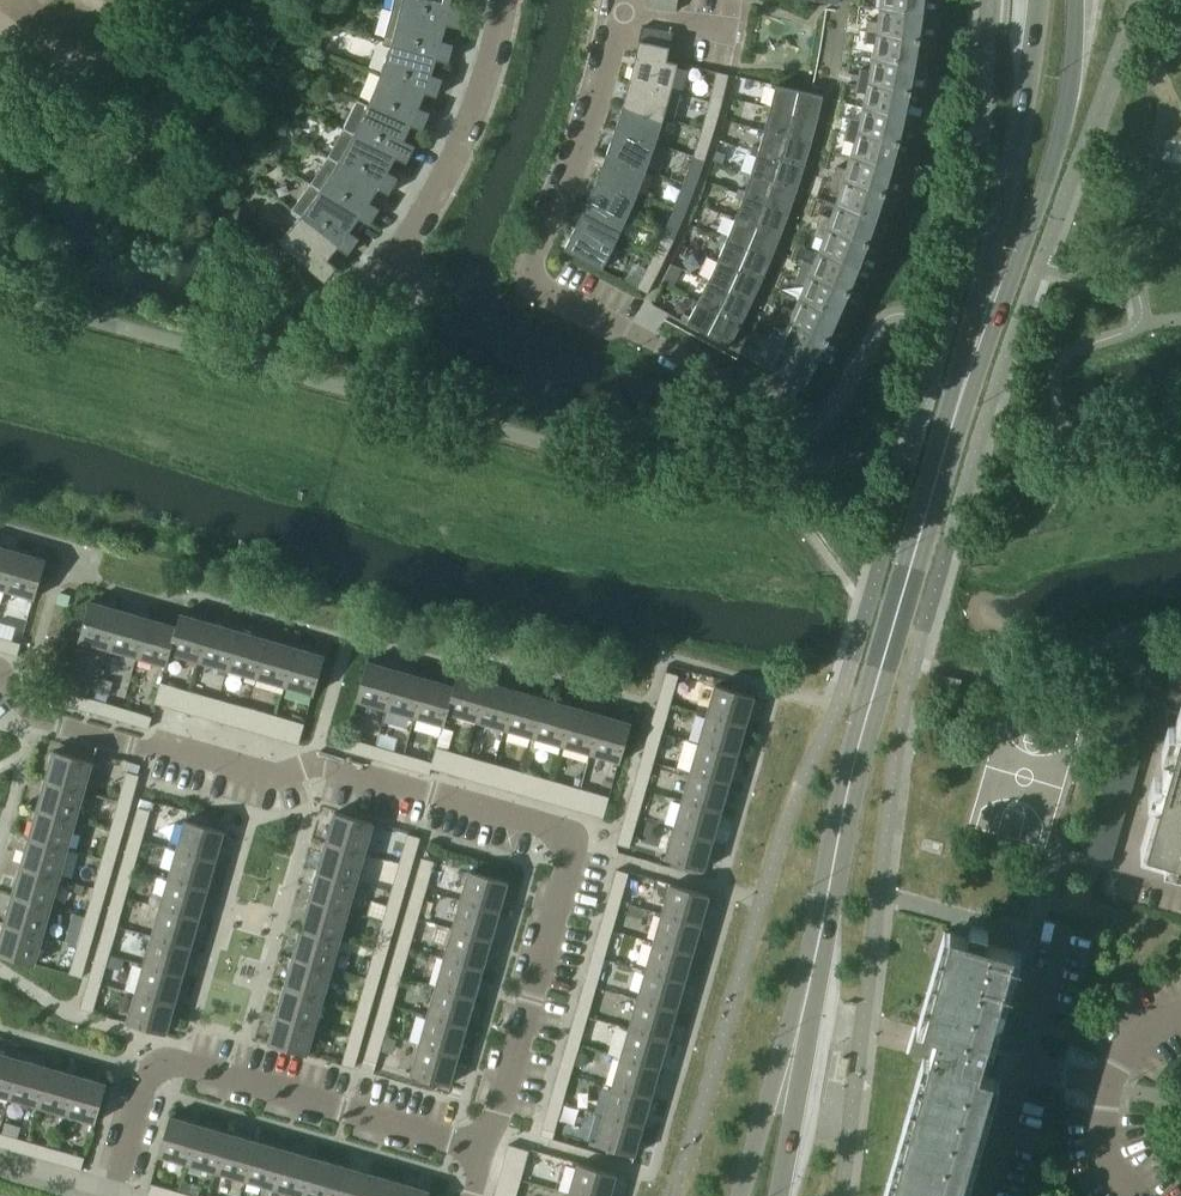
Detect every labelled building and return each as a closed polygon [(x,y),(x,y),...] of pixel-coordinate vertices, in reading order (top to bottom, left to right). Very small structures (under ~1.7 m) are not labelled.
[(392,9),(443,21),(443,22),(447,23),(459,26),(463,8),(451,5),(452,0),(394,0),(392,9)] [(646,5),(677,10),(679,0),(647,0),(646,5)] [(853,2),(844,60),(866,64),(868,55),(874,56),(872,66),(872,69),(860,67),(860,68),(843,65),(836,99),(826,140),(822,155),(844,161),(846,152),(852,154),(849,164),(848,167),(837,164),(837,165),(820,160),(804,211),(794,239),(790,248),(811,256),(814,248),(820,250),(816,261),(815,262),(805,258),(804,259),(788,253),(775,284),(762,310),(751,333),(751,332),(742,350),(788,376),(805,385),(817,363),(819,358),(831,334),(840,314),(852,287),(860,266),(869,243),(871,238),(879,214),(886,192),(894,166),(901,137),(907,113),(912,86),(917,62),(921,39),(925,9),(926,0),(853,0),(853,2)] [(383,40),(386,41),(433,55),(433,56),(438,58),(450,61),(455,43),(443,40),(447,23),(443,22),(443,21),(392,9),(383,40)] [(643,26),(640,40),(671,46),(673,32),(643,26)] [(637,54),(631,79),(672,90),(679,62),(668,59),(671,46),(640,40),(637,54)] [(391,47),(382,73),(422,89),(426,91),(438,96),(444,78),(432,73),(438,58),(433,56),(433,55),(386,41),(384,45),(391,47)] [(718,71),(711,100),(723,103),(730,73),(718,71)] [(364,97),(363,101),(408,121),(408,122),(413,124),(424,129),(431,111),(420,107),(426,91),(422,89),(382,73),(371,99),(364,97)] [(631,79),(624,104),(665,116),(674,119),(682,93),(672,90),(631,79)] [(765,100),(764,105),(818,119),(824,94),(777,84),(772,102),(765,100)] [(358,99),(345,128),(393,153),(393,154),(397,156),(408,162),(416,144),(405,139),(413,124),(408,122),(408,121),(363,101),(358,99)] [(711,100),(703,127),(715,131),(723,103),(711,100)] [(624,104),(616,129),(657,142),(665,116),(624,104)] [(769,112),(765,129),(812,142),(818,119),(764,105),(763,110),(769,112)] [(703,127),(694,154),(706,158),(712,140),(715,131),(703,127)] [(345,128),(329,155),(376,184),(375,184),(380,187),(390,193),(400,177),(389,171),(397,156),(393,154),(393,153),(345,128)] [(616,129),(608,153),(648,168),(657,142),(616,129)] [(753,144),(752,149),(805,165),(812,142),(765,129),(760,146),(753,144)] [(757,156),(751,173),(798,189),(805,165),(752,149),(750,154),(757,156)] [(717,150),(714,160),(723,163),(726,153),(717,150)] [(608,153),(598,177),(638,193),(648,168),(608,153)] [(694,154),(685,181),(697,186),(706,158),(694,154)] [(329,155),(312,182),(357,213),(356,214),(360,217),(371,224),(381,208),(371,201),(380,187),(375,184),(376,184),(329,155)] [(739,188),(737,193),(790,212),(798,189),(751,173),(746,190),(739,188)] [(598,177),(588,201),(628,218),(638,193),(598,177)] [(685,181),(675,208),(686,212),(697,186),(685,181)] [(312,182),(293,208),(297,211),(336,242),(339,246),(349,253),(360,238),(350,230),(360,217),(356,214),(357,213),(312,182)] [(742,200),(736,216),(782,234),(790,212),(737,193),(735,198),(742,200)] [(588,201),(578,224),(616,243),(628,218),(588,201)] [(675,208),(663,234),(675,239),(686,212),(675,208)] [(336,242),(297,211),(294,214),(299,219),(281,241),(326,281),(338,266),(329,258),(339,246),(336,242)] [(662,225),(664,220),(662,215),(657,213),(652,215),(650,220),(652,225),(657,227),(662,225)] [(723,230),(721,235),(772,257),(782,234),(736,216),(729,233),(723,230)] [(616,243),(578,224),(565,248),(603,268),(616,243)] [(663,234),(651,260),(663,265),(675,239),(663,234)] [(725,243),(718,259),(763,279),(772,257),(721,235),(719,240),(725,243)] [(705,272),(702,276),(753,301),(763,279),(718,259),(711,275),(705,272)] [(663,265),(651,260),(638,287),(649,292),(663,265)] [(706,284),(699,300),(742,322),(753,301),(702,276),(700,281),(706,284)] [(742,322),(699,300),(691,316),(685,312),(682,318),(731,345),(742,322)] [(16,550),(0,545),(0,604),(1,604),(5,589),(16,550)] [(16,550),(5,589),(36,597),(47,559),(16,550)] [(80,639),(110,648),(121,609),(91,601),(80,639)] [(110,648),(138,656),(149,618),(121,609),(110,648)] [(171,652),(199,660),(210,622),(181,613),(177,626),(178,626),(170,652),(171,652)] [(167,665),(171,652),(170,652),(178,626),(177,626),(149,618),(138,656),(167,665)] [(199,660),(228,668),(239,630),(210,622),(199,660)] [(228,668),(256,676),(267,638),(239,630),(228,668)] [(9,652),(12,640),(0,637),(0,650),(9,652)] [(256,676),(285,685),(296,646),(267,638),(256,676)] [(296,646),(285,685),(315,694),(326,655),(296,646)] [(357,699),(387,708),(398,669),(368,661),(357,699)] [(387,708),(416,716),(427,678),(398,669),(387,708)] [(667,671),(661,690),(674,694),(679,674),(667,671)] [(450,712),(477,719),(488,681),(458,673),(455,685),(455,686),(448,711),(450,712)] [(102,678),(98,691),(109,694),(113,681),(102,678)] [(446,725),(450,712),(448,711),(455,686),(455,685),(427,678),(416,716),(446,725)] [(477,719),(505,728),(516,689),(488,681),(477,719)] [(161,682),(155,703),(167,706),(173,685),(161,682)] [(716,684),(708,713),(746,724),(755,695),(716,684)] [(505,728),(534,736),(545,697),(516,689),(505,728)] [(191,690),(185,711),(196,714),(202,694),(191,690)] [(66,691),(63,704),(82,709),(86,697),(66,691)] [(534,736),(562,744),(573,706),(545,697),(534,736)] [(213,719),(225,723),(231,702),(219,698),(213,719)] [(95,699),(91,712),(111,717),(114,705),(95,699)] [(659,699),(653,719),(666,722),(671,703),(659,699)] [(1151,724),(1155,712),(1128,704),(1124,716),(1151,724)] [(562,744),(591,752),(602,714),(573,706),(562,744)] [(123,707),(120,720),(139,725),(143,713),(123,707)] [(242,727),(253,731),(259,710),(248,707),(242,727)] [(708,713),(700,742),(738,753),(746,724),(708,713)] [(602,714),(591,752),(621,761),(632,722),(602,714)] [(276,715),(270,736),(282,739),(288,718),(276,715)] [(1148,737),(1151,724),(1124,716),(1121,729),(1148,737)] [(1147,844),(1180,854),(1180,725),(1147,844)] [(651,728),(645,747),(657,751),(663,732),(651,728)] [(1144,749),(1148,737),(1121,729),(1117,741),(1144,749)] [(347,737),(344,749),(363,755),(367,742),(347,737)] [(1140,761),(1144,749),(1117,741),(1113,754),(1140,761)] [(700,742),(691,771),(730,782),(738,753),(700,742)] [(376,745),(372,757),(392,763),(396,751),(376,745)] [(437,747),(431,767),(443,771),(449,750),(437,747)] [(55,749),(46,780),(85,791),(93,760),(55,749)] [(405,753),(401,766),(421,771),(424,759),(405,753)] [(1137,774),(1140,761),(1113,754),(1110,766),(1137,774)] [(466,755),(461,776),(472,779),(478,758),(466,755)] [(655,760),(642,757),(637,776),(649,779),(655,760)] [(139,774),(141,766),(128,762),(126,770),(139,774)] [(489,784),(501,787),(507,767),(495,763),(489,784)] [(1133,786),(1137,774),(1110,766),(1106,779),(1133,786)] [(524,771),(518,792),(529,796),(535,775),(524,771)] [(691,771),(683,799),(722,810),(730,782),(691,771)] [(1130,799),(1133,786),(1106,779),(1103,791),(1130,799)] [(46,780),(38,808),(76,819),(85,791),(46,780)] [(564,783),(552,780),(546,800),(558,804),(564,783)] [(125,781),(120,800),(132,804),(137,784),(125,781)] [(629,804),(641,808),(647,789),(634,785),(629,804)] [(575,809),(587,812),(593,791),(581,788),(575,809)] [(1126,811),(1130,799),(1103,791),(1099,803),(1126,811)] [(683,799),(675,828),(713,839),(722,810),(683,799)] [(1123,824),(1126,811),(1099,803),(1096,816),(1123,824)] [(133,826),(146,829),(151,810),(139,806),(133,826)] [(38,808),(30,837),(68,848),(76,819),(38,808)] [(117,809),(111,829),(124,832),(129,813),(117,809)] [(335,811),(327,841),(365,852),(373,822),(335,811)] [(638,817),(626,814),(620,833),(633,837),(638,817)] [(1119,836),(1123,824),(1096,816),(1092,828),(1119,836)] [(186,819),(178,849),(216,860),(225,830),(186,819)] [(713,839),(675,828),(666,858),(705,869),(713,839)] [(1115,849),(1119,836),(1092,828),(1088,841),(1115,849)] [(125,854),(137,858),(143,838),(130,835),(125,854)] [(30,837),(22,865),(60,876),(68,848),(30,837)] [(103,858),(115,861),(121,842),(109,838),(103,858)] [(327,841),(319,870),(357,881),(365,852),(327,841)] [(1112,861),(1115,849),(1088,841),(1085,853),(1112,861)] [(400,862),(413,866),(418,847),(406,843),(400,862)] [(178,849),(169,878),(208,889),(216,860),(178,849)] [(417,876),(429,880),(435,860),(422,857),(417,876)] [(117,883),(129,886),(135,867),(122,863),(117,883)] [(22,865),(13,894),(52,905),(60,876),(22,865)] [(95,887),(107,890),(113,871),(100,867),(95,887)] [(629,872),(616,868),(611,888),(623,891),(629,872)] [(319,870),(310,899),(349,909),(357,881),(319,870)] [(470,870),(461,900),(500,911),(508,881),(470,870)] [(392,891),(405,894),(410,875),(398,872),(392,891)] [(169,878),(161,906),(200,917),(208,889),(169,878)] [(671,883),(663,914),(701,925),(710,894),(671,883)] [(414,885),(409,905),(421,908),(427,889),(414,885)] [(114,892),(108,912),(121,915),(127,896),(114,892)] [(13,894),(5,922),(44,933),(52,905),(13,894)] [(87,916),(99,919),(104,900),(92,896),(87,916)] [(608,897),(603,916),(615,920),(621,900),(608,897)] [(310,899),(302,927),(341,938),(349,909),(310,899)] [(384,920),(396,923),(402,904),(389,900),(384,920)] [(461,900),(453,928),(492,939),(500,911),(461,900)] [(161,906),(153,935),(192,946),(200,917),(161,906)] [(400,933),(413,937),(418,917),(406,914),(400,933)] [(663,914),(655,942),(693,953),(701,925),(663,914)] [(5,922),(0,941),(0,954),(35,964),(44,933),(5,922)] [(118,925),(106,922),(100,941),(113,945),(118,925)] [(84,925),(78,944),(91,948),(96,928),(84,925)] [(600,925),(595,945),(607,948),(613,929),(600,925)] [(1001,1074),(1008,1051),(994,1047),(1021,952),(986,941),(989,930),(972,925),(969,936),(946,930),(914,1040),(928,1044),(884,1195),(966,1195),(1001,1074)] [(302,927),(294,956),(332,967),(341,938),(302,927)] [(453,928),(445,957),(483,968),(492,939),(453,928)] [(394,933),(381,929),(376,949),(388,952),(394,933)] [(153,935),(145,963),(183,974),(192,946),(153,935)] [(655,942),(646,971),(685,982),(693,953),(655,942)] [(398,943),(392,962),(404,966),(410,946),(398,943)] [(92,970),(104,973),(110,954),(97,950),(92,970)] [(70,973),(83,976),(88,957),(76,953),(70,973)] [(592,954),(586,973),(599,977),(604,958),(592,954)] [(111,955),(108,966),(122,970),(125,959),(111,955)] [(294,956),(286,984),(324,995),(332,967),(294,956)] [(445,957),(437,986),(475,997),(483,968),(445,957)] [(373,958),(367,978),(380,981),(385,962),(373,958)] [(145,963),(137,992),(175,1003),(183,974),(145,963)] [(646,971),(638,999),(677,1010),(685,982),(646,971)] [(402,975),(389,972),(384,991),(396,995),(402,975)] [(84,998),(96,1002),(102,982),(89,979),(84,998)] [(584,983),(578,1002),(591,1006),(596,986),(584,983)] [(286,984),(278,1013),(316,1024),(324,995),(286,984)] [(437,986),(429,1014),(467,1025),(475,997),(437,986)] [(364,987),(359,1006),(372,1009),(377,990),(364,987)] [(175,1003),(137,992),(128,1022),(167,1033),(175,1003)] [(638,999),(630,1028),(669,1039),(677,1010),(638,999)] [(376,1020),(388,1023),(393,1004),(381,1000),(376,1020)] [(588,1015),(576,1012),(570,1031),(583,1035),(588,1015)] [(316,1024),(278,1013),(269,1043),(308,1054),(316,1024)] [(429,1014),(421,1043),(459,1054),(467,1025),(429,1014)] [(356,1015),(351,1035),(363,1038),(369,1019),(356,1015)] [(630,1028),(622,1056),(660,1067),(669,1039),(630,1028)] [(373,1029),(367,1048),(380,1052),(385,1033),(373,1029)] [(567,1041),(562,1060),(574,1064),(580,1044),(567,1041)] [(459,1054),(421,1043),(412,1073),(450,1084),(459,1054)] [(343,1063),(355,1067),(361,1047),(348,1044),(343,1063)] [(10,1097),(21,1058),(0,1052),(0,1094),(10,1097)] [(622,1056),(614,1085),(652,1096),(660,1067),(622,1056)] [(10,1097),(38,1105),(49,1066),(21,1058),(10,1097)] [(365,1058),(362,1069),(374,1072),(377,1061),(365,1058)] [(38,1105),(67,1113),(78,1074),(49,1066),(38,1105)] [(559,1069),(554,1089),(566,1092),(572,1073),(559,1069)] [(78,1074),(67,1113),(97,1121),(108,1083),(78,1074)] [(614,1085),(605,1113),(644,1124),(652,1096),(614,1085)] [(551,1098),(546,1117),(558,1121),(564,1101),(551,1098)] [(644,1124),(605,1113),(597,1143),(635,1155),(644,1124)] [(159,1154),(190,1163),(201,1124),(170,1116),(159,1154)] [(5,1122),(2,1132),(18,1137),(21,1126),(5,1122)] [(190,1163),(218,1171),(229,1132),(201,1124),(190,1163)] [(15,1150),(18,1137),(0,1132),(0,1145),(15,1150)] [(218,1171),(247,1179),(258,1141),(229,1132),(218,1171)] [(28,1140),(24,1152),(44,1158),(47,1146),(28,1140)] [(247,1179),(275,1187),(286,1149),(258,1141),(247,1179)] [(509,1144),(506,1155),(526,1161),(530,1150),(509,1144)] [(53,1161),(72,1166),(76,1154),(56,1148),(53,1161)] [(275,1187),(304,1195),(315,1157),(286,1149),(275,1187)] [(306,1195),(335,1195),(344,1165),(315,1157),(304,1195),(306,1195)] [(570,1192),(584,1195),(611,1195),(617,1173),(579,1163),(570,1192)] [(372,1173),(344,1165),(335,1195),(366,1195),(372,1173)] [(501,1172),(497,1184),(518,1190),(521,1178),(501,1172)] [(401,1182),(372,1173),(366,1195),(396,1195),(401,1182)] [(396,1195),(429,1195),(431,1190),(401,1182),(396,1195)] [(151,1195),(169,1195),(171,1188),(152,1183),(148,1195),(151,1195)]
